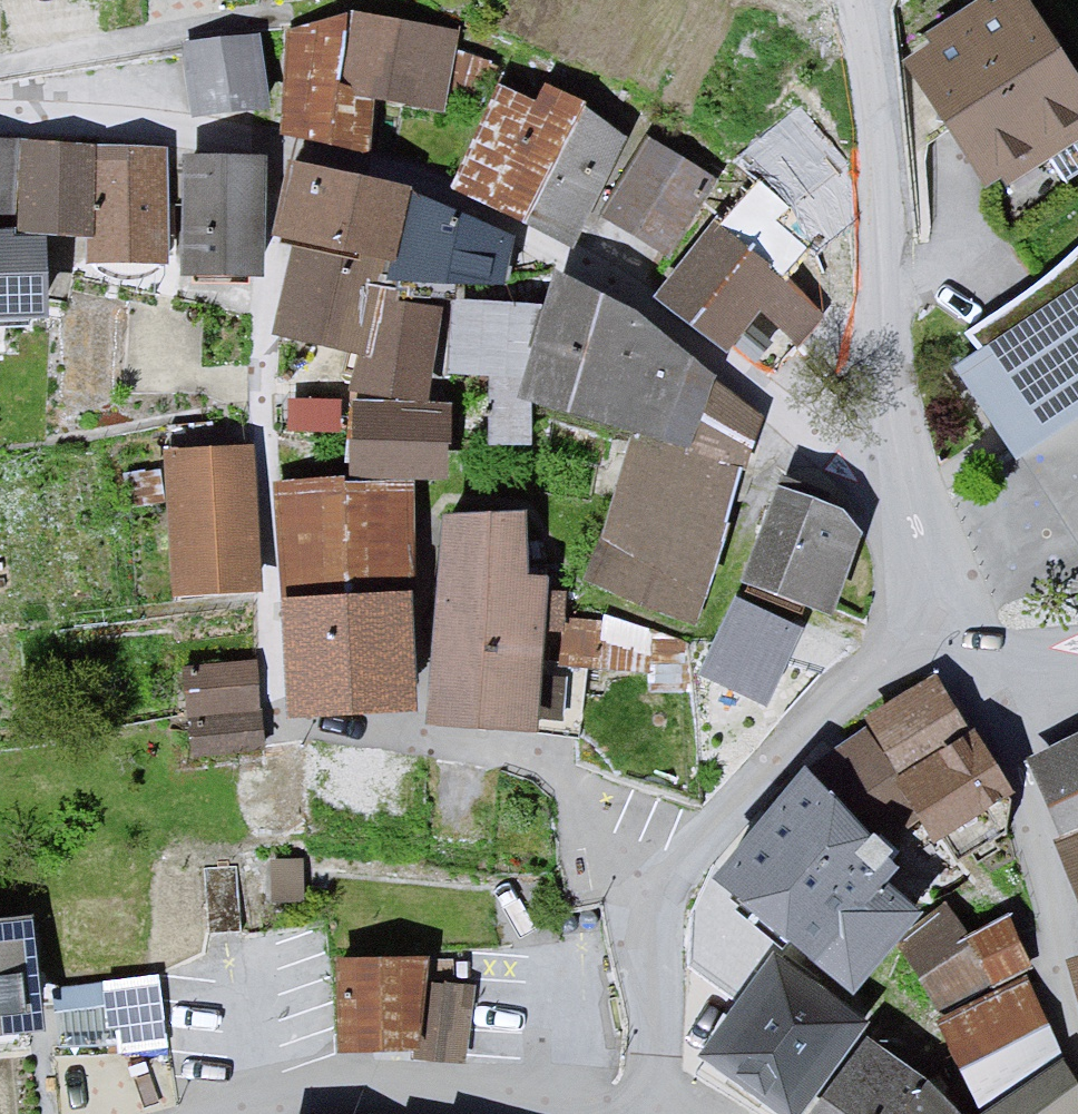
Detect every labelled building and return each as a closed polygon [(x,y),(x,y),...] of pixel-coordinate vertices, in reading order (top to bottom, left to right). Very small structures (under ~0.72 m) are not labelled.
[(915,58),(994,183),(1077,131),(1077,69),(1035,0),(1008,0),(915,58)] [(362,37),(316,27),(296,118),(385,139),(395,94),(451,106),(467,38),(366,15),(362,37)] [(266,41),(196,51),(204,117),(275,107),(266,41)] [(627,150),(517,95),(468,190),(579,245),(627,150)] [(0,139),(0,209),(20,209),(23,139),(0,139)] [(98,141),(23,139),(20,209),(20,225),(86,227),(95,228),(98,141)] [(170,143),(98,141),(95,228),(86,227),(86,256),(170,256),(170,143)] [(264,150),(188,148),(186,263),(262,264),(264,150)] [(727,188),(667,149),(616,226),(676,265),(727,188)] [(409,198),(298,167),(282,223),(393,254),(409,198)] [(513,244),(409,198),(393,254),(394,271),(508,278),(513,244)] [(755,208),(675,309),(739,359),(771,319),(809,348),(836,314),(797,284),(818,258),(755,208)] [(0,236),(0,309),(47,308),(46,235),(0,236)] [(963,313),(1026,418),(1077,388),(1077,245),(963,313)] [(384,284),(301,265),(284,341),(366,360),(380,299),(384,284)] [(438,307),(380,299),(366,360),(362,379),(412,384),(438,307)] [(663,359),(558,301),(525,409),(638,434),(608,567),(713,604),(762,440),(663,359)] [(455,413),(369,411),(367,474),(453,476),(455,413)] [(248,453),(169,458),(178,591),(257,586),(248,453)] [(847,508),(777,481),(743,571),(832,606),(861,532),(847,508)] [(403,489),(290,494),(299,712),(412,707),(403,489)] [(524,515),(448,507),(428,711),(529,721),(544,572),(519,570),(524,515)] [(808,629),(737,596),(702,670),(773,703),(808,629)] [(252,659),(182,665),(190,752),(260,746),(252,659)] [(1022,816),(938,684),(840,752),(888,813),(983,842),(1022,816)] [(1054,753),(1077,798),(1077,741),(1054,753)] [(807,757),(714,871),(857,986),(896,938),(927,900),(888,869),(905,847),(807,757)] [(948,902),(896,938),(936,1000),(1033,964),(1010,910),(967,924),(948,902)] [(0,927),(0,1029),(38,1026),(31,927),(0,927)] [(699,1046),(792,1113),(793,1113),(866,1014),(773,946),(699,1046)] [(430,1054),(428,967),(365,968),(367,1055),(430,1054)] [(1027,977),(942,1017),(973,1084),(1059,1044),(1027,977)] [(176,980),(68,989),(74,1035),(127,1032),(186,1029),(176,980)] [(474,1066),(483,995),(444,990),(435,1061),(474,1066)] [(866,1031),(803,1113),(951,1113),(960,1101),(866,1031)] [(1072,1064),(1007,1113),(1077,1113),(1077,1074),(1072,1064)]
